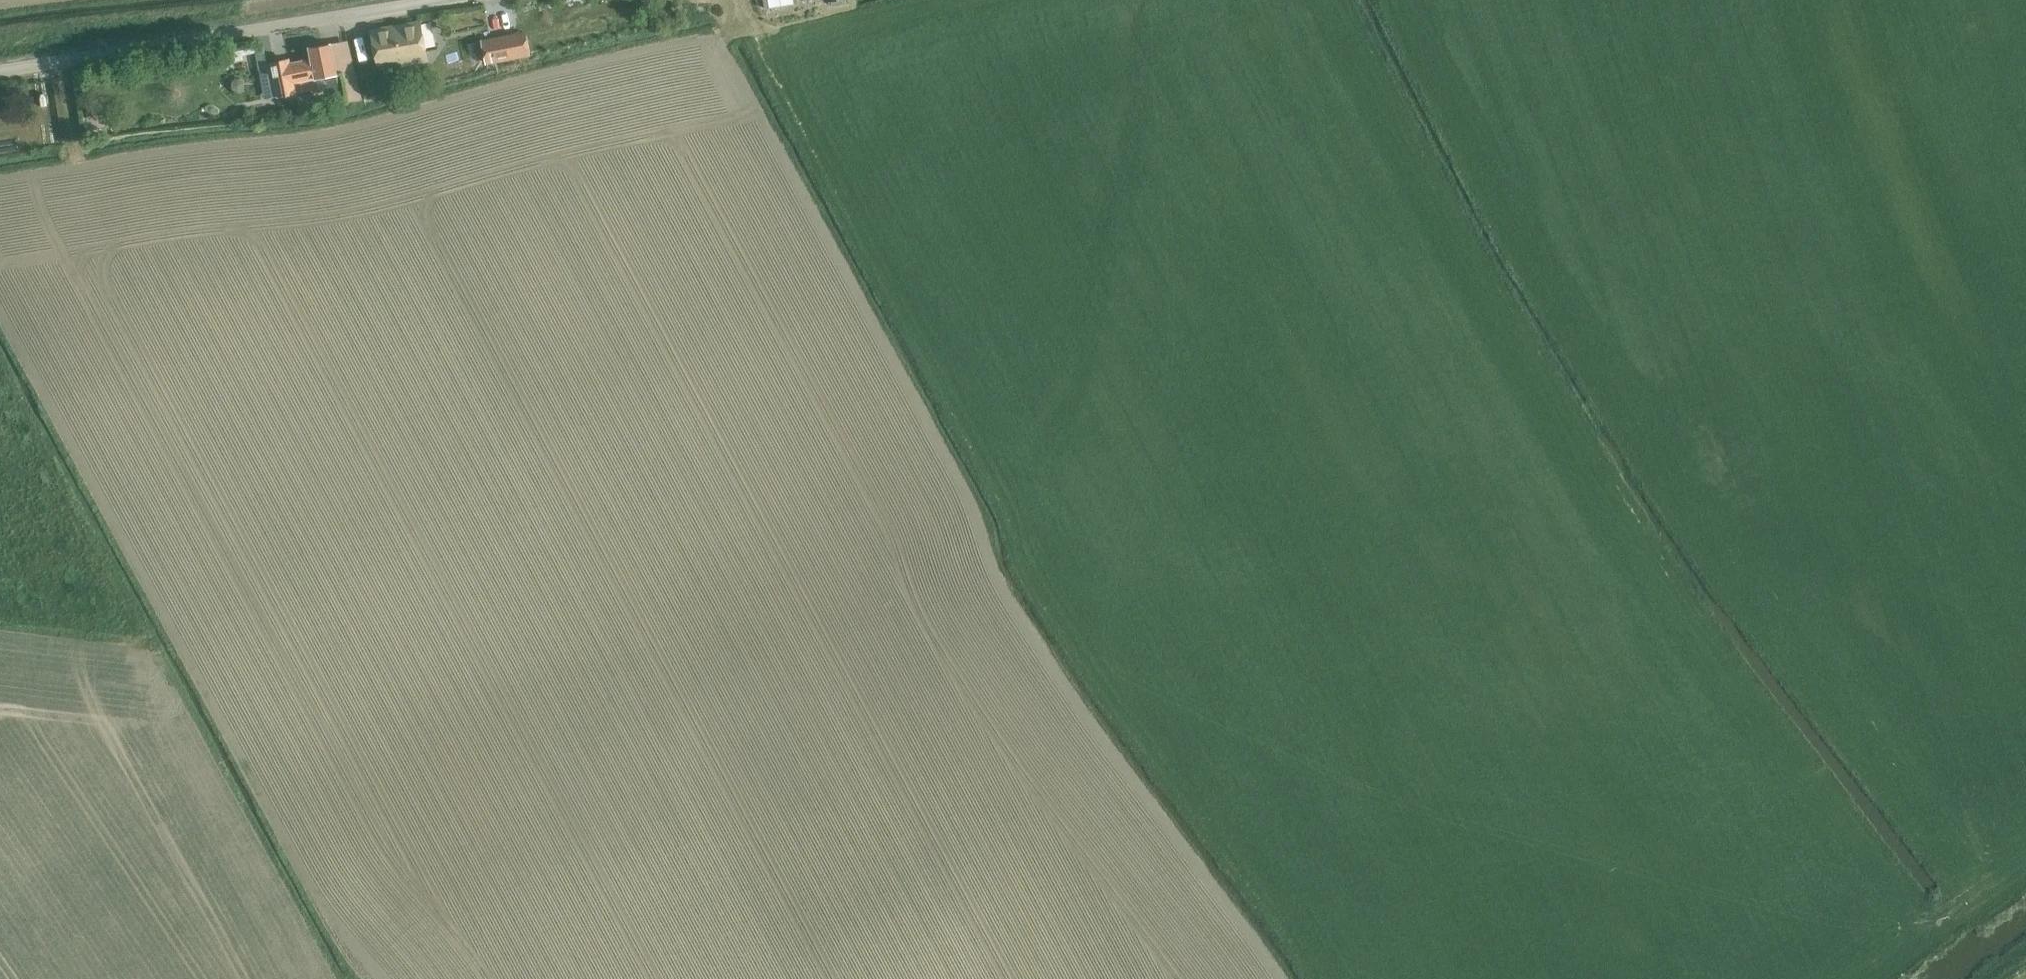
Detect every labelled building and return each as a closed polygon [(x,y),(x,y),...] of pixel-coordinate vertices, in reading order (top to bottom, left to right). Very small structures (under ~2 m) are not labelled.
[(425,52),(420,24),(373,32),(379,66),(409,60),(408,55),(425,52)] [(525,33),(482,42),(486,62),(529,54),(525,33)] [(260,44),(241,48),(242,53),(255,50),(261,49),(260,44)] [(283,57),(264,60),(270,98),(319,89),(320,91),(339,88),(336,73),(343,72),(349,100),(362,96),(352,57),(334,60),(331,44),(307,49),(309,61),(291,64),(289,56),(283,57)] [(107,118),(89,120),(90,133),(109,131),(107,118)]
